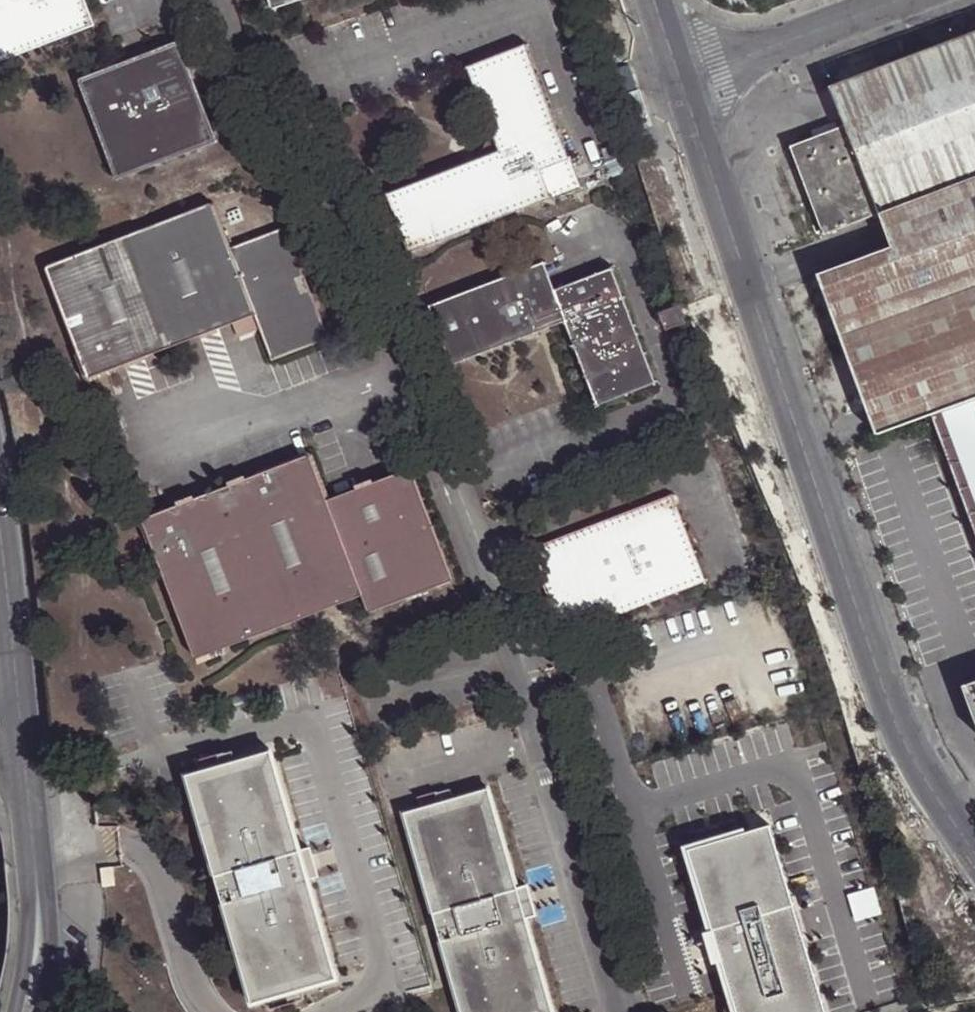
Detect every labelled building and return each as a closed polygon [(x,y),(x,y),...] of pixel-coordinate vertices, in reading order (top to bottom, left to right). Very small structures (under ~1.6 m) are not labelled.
[(93,22),(85,0),(0,0),(0,57),(93,22)] [(878,212),(974,175),(974,30),(830,86),(844,126),(791,147),(823,233),(878,212)] [(181,34),(83,74),(124,173),(223,131),(181,34)] [(467,65),(492,136),(497,150),(483,155),(386,191),(408,249),(548,196),(538,168),(566,158),(524,45),(467,65)] [(628,62),(607,69),(616,96),(618,95),(637,88),(628,62)] [(497,150),(492,136),(484,139),(481,149),(483,155),(497,150)] [(876,435),(917,419),(931,414),(974,398),(974,175),(878,212),(890,247),(816,275),(876,435)] [(223,207),(55,267),(96,382),(263,320),(280,368),(338,347),(296,234),(240,254),(223,207)] [(652,381),(610,270),(552,290),(543,262),(429,305),(450,362),(563,320),(595,403),(652,381)] [(687,320),(681,303),(661,311),(668,327),(679,323),(687,320)] [(679,323),(668,327),(683,369),(694,364),(679,323)] [(931,414),(974,535),(974,398),(931,414)] [(974,574),(974,535),(931,414),(917,419),(920,425),(927,422),(932,435),(924,438),(974,574)] [(314,462),(147,523),(199,665),(365,604),(371,621),(458,590),(416,477),(331,508),(314,462)] [(554,591),(547,593),(563,635),(705,581),(673,496),(532,550),(542,580),(549,577),(554,591)] [(542,580),(547,593),(554,591),(549,577),(542,580)] [(777,598),(765,588),(759,596),(772,606),(777,598)] [(952,652),(974,722),(974,645),(952,652)] [(278,755),(192,778),(220,880),(231,877),(239,904),(228,907),(255,1008),(340,984),(278,755)] [(409,819),(437,921),(448,918),(455,945),(444,948),(461,1011),(553,1011),(495,796),(409,819)] [(686,860),(731,1011),(824,1011),(772,836),(686,860)] [(101,864),(103,883),(114,882),(112,863),(101,864)] [(239,904),(231,877),(220,880),(228,907),(239,904)] [(455,945),(448,918),(437,921),(444,948),(455,945)]
